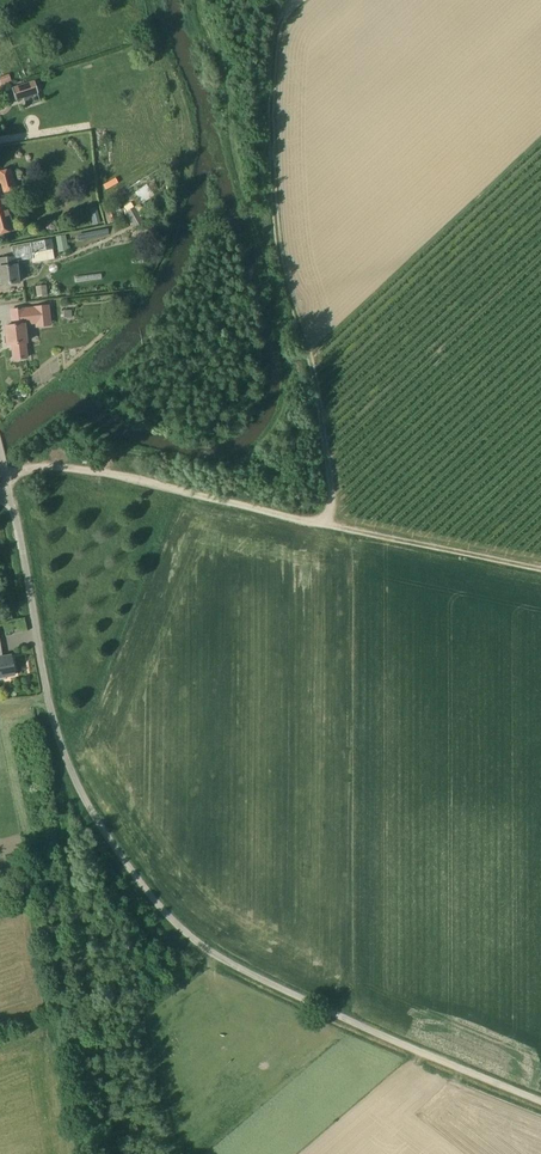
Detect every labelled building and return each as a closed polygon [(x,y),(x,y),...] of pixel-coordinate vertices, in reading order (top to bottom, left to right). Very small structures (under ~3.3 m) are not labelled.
[(11,83),(9,76),(0,78),(0,86),(11,83)] [(17,100),(23,98),(37,93),(38,93),(34,80),(13,87),(17,100)] [(13,229),(7,201),(11,200),(9,191),(16,189),(11,168),(0,171),(0,233),(13,229)] [(158,188),(153,181),(147,185),(146,184),(135,192),(143,203),(154,195),(152,192),(158,188)] [(108,206),(107,202),(101,204),(107,223),(113,221),(109,206),(108,206)] [(134,228),(144,222),(135,206),(125,212),(134,228)] [(96,207),(89,208),(92,224),(100,223),(96,207)] [(78,241),(108,234),(106,226),(77,233),(78,241)] [(66,235),(57,236),(59,252),(69,250),(66,235)] [(54,259),(52,249),(53,249),(51,239),(11,246),(13,257),(0,258),(0,284),(18,282),(16,265),(16,260),(32,259),(32,263),(54,259)] [(36,289),(37,296),(47,295),(46,288),(45,284),(35,286),(36,289)] [(37,307),(24,308),(11,309),(13,325),(5,326),(7,344),(11,343),(13,359),(27,357),(24,325),(26,325),(25,318),(49,316),(47,305),(37,306),(37,307)] [(5,676),(15,675),(12,655),(2,656),(1,649),(0,649),(0,680),(6,679),(5,676)]
